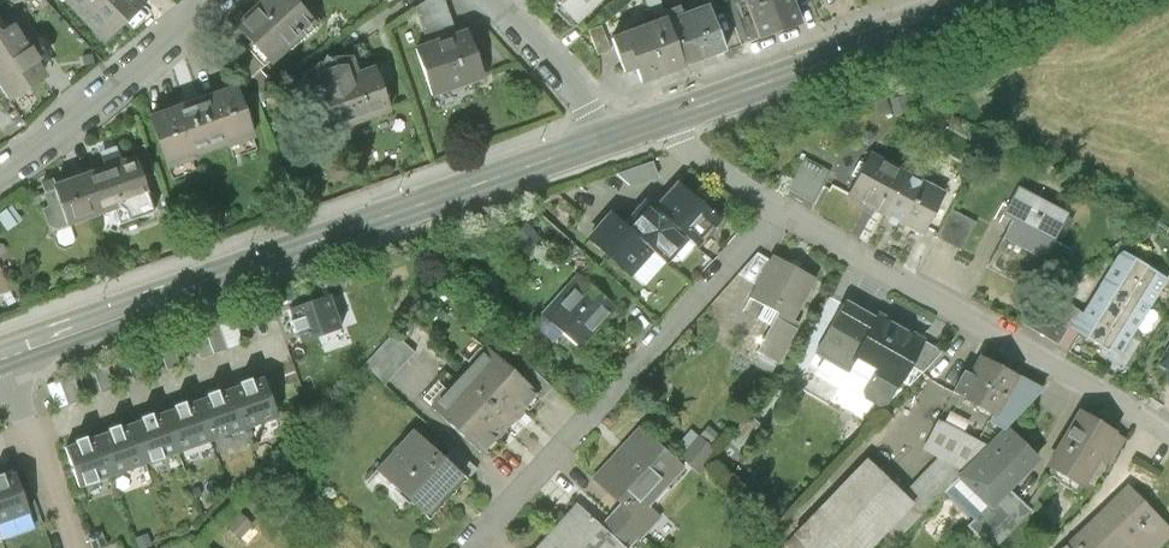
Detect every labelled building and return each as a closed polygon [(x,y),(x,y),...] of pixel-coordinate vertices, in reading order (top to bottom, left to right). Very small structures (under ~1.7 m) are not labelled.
[(103,41),(143,4),(139,0),(64,0),(103,41)] [(238,25),(272,63),(316,23),(295,0),(266,0),(238,25)] [(429,47),(455,38),(442,0),(427,0),(416,7),(429,47)] [(574,25),(601,0),(551,0),(574,25)] [(651,24),(666,19),(663,13),(659,0),(648,0),(643,2),(651,24)] [(690,11),(708,4),(706,0),(687,0),(690,11)] [(759,41),(801,26),(791,0),(744,0),(759,41)] [(663,13),(666,19),(682,66),(724,52),(708,4),(690,11),(682,13),(680,7),(663,13)] [(640,82),(682,66),(666,19),(651,24),(611,39),(623,72),(635,68),(640,82)] [(5,100),(40,78),(9,27),(0,34),(0,93),(5,100)] [(466,35),(455,38),(429,47),(416,51),(431,98),(481,81),(466,35)] [(242,45),(229,58),(247,86),(261,72),(242,45)] [(324,63),(307,74),(316,98),(308,101),(321,134),(389,110),(374,69),(358,75),(352,59),(335,60),(328,56),(324,63)] [(238,93),(151,123),(166,168),(254,138),(238,93)] [(901,97),(874,107),(878,118),(905,108),(901,97)] [(106,171),(86,178),(98,215),(123,206),(130,225),(155,216),(135,161),(124,165),(119,151),(101,157),(106,171)] [(878,211),(882,214),(905,172),(869,153),(849,191),(880,207),(878,211)] [(804,163),(787,195),(813,209),(824,188),(820,186),(829,170),(814,162),(812,167),(804,163)] [(942,192),(905,172),(882,214),(889,217),(891,213),(901,218),(899,222),(920,233),(942,192)] [(98,215),(86,178),(54,190),(52,183),(41,187),(49,210),(42,213),(46,225),(56,230),(67,226),(98,215)] [(677,182),(654,208),(686,237),(695,245),(718,219),(677,182)] [(1067,216),(1017,189),(1003,215),(1013,221),(1004,238),(1043,259),(1053,242),(1067,216)] [(664,261),(686,237),(654,208),(646,201),(624,225),(651,249),(664,261)] [(950,209),(935,236),(961,250),(975,222),(950,209)] [(10,210),(0,217),(0,226),(5,234),(20,224),(10,210)] [(627,275),(651,249),(624,225),(612,213),(588,239),(627,275)] [(1053,242),(1069,251),(1083,225),(1067,216),(1053,242)] [(1070,328),(1118,357),(1165,278),(1144,266),(1146,263),(1123,249),(1084,315),(1079,312),(1070,328)] [(737,272),(758,283),(772,258),(757,250),(737,272)] [(758,283),(750,297),(776,311),(755,350),(774,361),(796,321),(789,317),(810,279),(772,258),(758,283)] [(593,261),(578,278),(609,306),(625,289),(593,261)] [(578,278),(543,317),(575,345),(609,306),(578,278)] [(1061,343),(1070,328),(1079,312),(1081,310),(1056,295),(1021,319),(1061,343)] [(327,297),(282,314),(298,358),(344,342),(327,297)] [(850,367),(859,351),(880,315),(848,297),(819,349),(850,367)] [(924,340),(880,315),(859,351),(878,362),(865,385),(869,395),(881,402),(891,400),(911,364),(924,340)] [(241,320),(221,323),(225,345),(245,342),(241,320)] [(384,383),(414,351),(392,331),(362,364),(384,383)] [(944,351),(924,340),(911,364),(923,371),(944,351)] [(1161,360),(1168,364),(1168,346),(1161,360)] [(486,348),(459,377),(506,422),(533,392),(486,348)] [(965,369),(953,391),(992,412),(1015,372),(979,352),(969,371),(965,369)] [(1042,388),(1015,372),(992,412),(987,421),(1000,428),(1042,388)] [(264,375),(231,388),(248,433),(281,421),(264,375)] [(478,451),(506,422),(459,377),(431,407),(478,451)] [(231,388),(197,400),(214,446),(248,433),(231,388)] [(197,400),(164,413),(180,458),(214,446),(197,400)] [(1080,483),(1096,457),(1112,430),(1079,410),(1047,462),(1080,483)] [(760,422),(748,411),(729,433),(741,443),(760,422)] [(164,413),(130,425),(147,471),(180,458),(164,413)] [(922,446),(967,467),(992,443),(937,417),(922,446)] [(130,425),(97,438),(113,483),(147,471),(130,425)] [(414,428),(376,468),(423,512),(460,472),(444,456),(414,428)] [(593,477),(620,502),(599,524),(624,547),(627,547),(657,516),(645,505),(680,467),(639,428),(593,477)] [(1035,458),(1006,429),(992,443),(967,467),(958,476),(987,505),(1003,489),(1035,458)] [(1125,438),(1112,430),(1096,457),(1109,464),(1125,438)] [(80,495),(113,483),(97,438),(63,450),(80,495)] [(460,472),(467,478),(476,468),(453,447),(444,456),(460,472)] [(780,546),(782,547),(865,547),(912,498),(867,455),(780,546)] [(0,480),(0,523),(31,513),(17,474),(0,480)] [(1089,547),(1122,547),(1128,542),(1134,547),(1154,547),(1168,534),(1168,527),(1127,483),(1074,533),(1089,547)] [(1003,489),(987,505),(967,524),(991,547),(1027,513),(1003,489)] [(535,547),(624,547),(599,524),(576,504),(535,547)] [(1074,533),(1059,547),(1089,547),(1074,533)]
